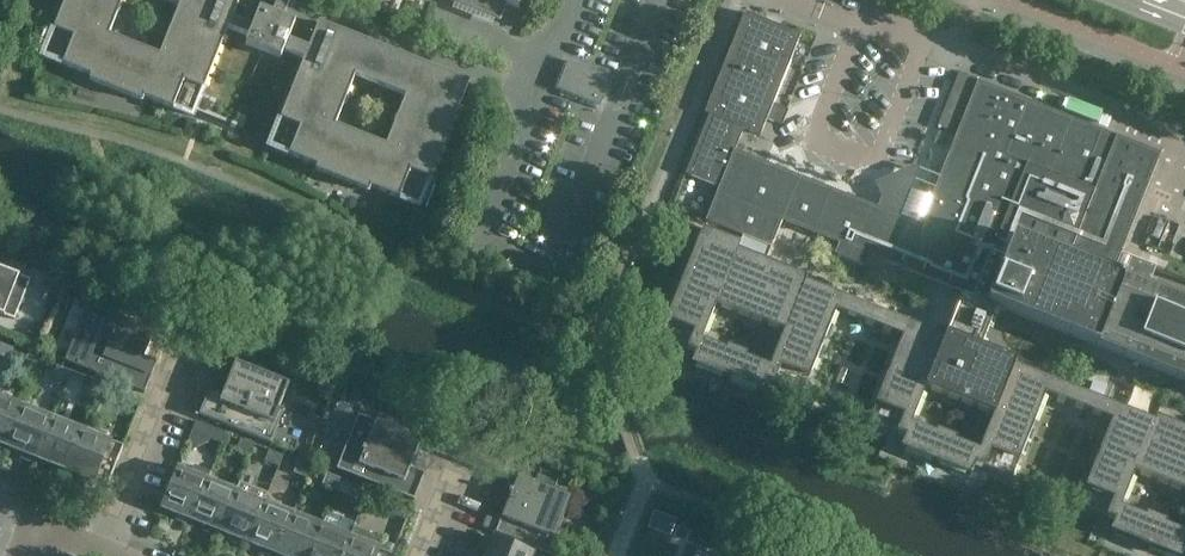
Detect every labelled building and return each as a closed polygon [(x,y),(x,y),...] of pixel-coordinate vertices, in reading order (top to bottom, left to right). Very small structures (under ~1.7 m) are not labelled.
[(43,56),(91,76),(89,80),(143,101),(145,96),(193,116),(228,27),(249,36),(245,44),(281,58),(284,50),(304,58),(269,146),(318,166),(316,170),(369,191),(371,187),(419,206),(469,82),(319,22),(309,47),(288,39),(295,23),(283,18),(290,0),(277,0),(272,14),(260,9),(253,25),(232,17),(239,0),(168,0),(180,4),(160,55),(109,35),(123,0),(65,0),(43,56)] [(500,20),(507,3),(518,8),(522,0),(451,0),(500,20)] [(1016,360),(981,346),(996,307),(1184,383),(1184,305),(1122,280),(1123,278),(1113,274),(1160,154),(975,80),(928,198),(908,190),(906,195),(884,186),(875,207),(735,150),(743,129),(760,135),(801,34),(745,12),(704,113),(709,115),(685,174),(719,187),(705,221),(771,247),(782,221),(838,243),(834,254),(868,267),(872,256),(962,292),(945,337),(805,281),(806,277),(738,249),(740,243),(702,228),(659,337),(696,351),(691,363),(761,391),(766,379),(802,394),(836,310),(902,336),(869,420),(905,435),(901,447),(970,475),(975,463),(1012,478),(1045,394),(1112,420),(1078,504),(1115,519),(1110,531),(1174,555),(1181,555),(1184,546),(1184,533),(1164,524),(1166,521),(1146,513),(1145,517),(1121,507),(1135,471),(1184,491),(1184,428),(1156,416),(1154,420),(1014,365),(1016,360)] [(611,78),(602,74),(591,101),(601,105),(611,78)] [(1168,265),(1184,271),(1184,223),(1168,265)] [(15,319),(31,279),(0,267),(0,313),(15,319)] [(55,346),(51,355),(65,361),(107,378),(144,392),(152,374),(139,369),(155,330),(88,303),(68,352),(55,346)] [(219,365),(228,343),(229,339),(216,333),(206,360),(219,365)] [(13,348),(0,342),(0,355),(9,358),(13,348)] [(42,359),(29,354),(25,364),(38,370),(42,359)] [(199,414),(271,443),(285,409),(279,407),(289,383),(236,362),(225,388),(223,396),(209,390),(199,414)] [(66,381),(70,371),(71,370),(57,365),(53,376),(66,381)] [(95,393),(99,383),(99,382),(85,377),(81,387),(95,393)] [(317,377),(313,388),(320,391),(317,398),(328,402),(335,386),(336,384),(317,377)] [(337,384),(331,400),(340,403),(346,388),(337,384)] [(128,393),(114,388),(110,399),(124,404),(128,393)] [(24,405),(0,396),(0,442),(8,446),(24,405)] [(37,457),(53,417),(24,405),(8,446),(37,457)] [(64,468),(81,428),(53,417),(37,457),(64,468)] [(197,421),(192,432),(186,447),(201,453),(207,437),(222,443),(226,433),(197,421)] [(415,500),(420,486),(404,480),(421,439),(377,421),(355,476),(415,500)] [(448,456),(459,430),(445,424),(435,450),(448,456)] [(124,445),(81,428),(64,468),(108,485),(124,445)] [(463,462),(473,435),(459,430),(448,456),(463,462)] [(476,467),(487,440),(473,435),(463,462),(476,467)] [(255,444),(241,438),(236,450),(250,455),(255,444)] [(489,472),(499,445),(487,440),(476,467),(489,472)] [(513,450),(499,445),(489,472),(501,478),(513,450)] [(283,455),(269,450),(265,461),(279,466),(283,455)] [(307,477),(312,467),(314,460),(301,454),(294,472),(307,477)] [(193,519),(208,479),(209,479),(212,472),(195,465),(192,472),(178,467),(163,507),(193,519)] [(340,478),(339,478),(327,472),(322,483),(336,489),(340,478)] [(488,511),(482,527),(522,542),(532,517),(551,525),(563,493),(518,475),(505,506),(509,508),(505,518),(501,517),(501,516),(488,511)] [(237,490),(236,490),(209,479),(208,479),(193,519),(221,530),(237,490)] [(250,542),(266,502),(270,493),(240,481),(236,490),(237,490),(221,530),(250,542)] [(369,490),(355,484),(351,495),(365,500),(369,490)] [(383,495),(369,490),(365,500),(379,506),(383,495)] [(278,553),(294,513),(266,502),(250,542),(278,553)] [(675,530),(680,516),(658,508),(653,522),(675,530)] [(322,524),(294,513),(278,553),(286,555),(309,555),(322,524)] [(351,536),(322,524),(309,555),(343,555),(351,536)] [(351,536),(343,555),(377,555),(384,539),(354,527),(351,536)] [(485,555),(532,555),(533,553),(493,537),(485,555)] [(731,555),(746,555),(748,550),(736,545),(731,555)] [(685,547),(681,555),(709,555),(685,547)]
